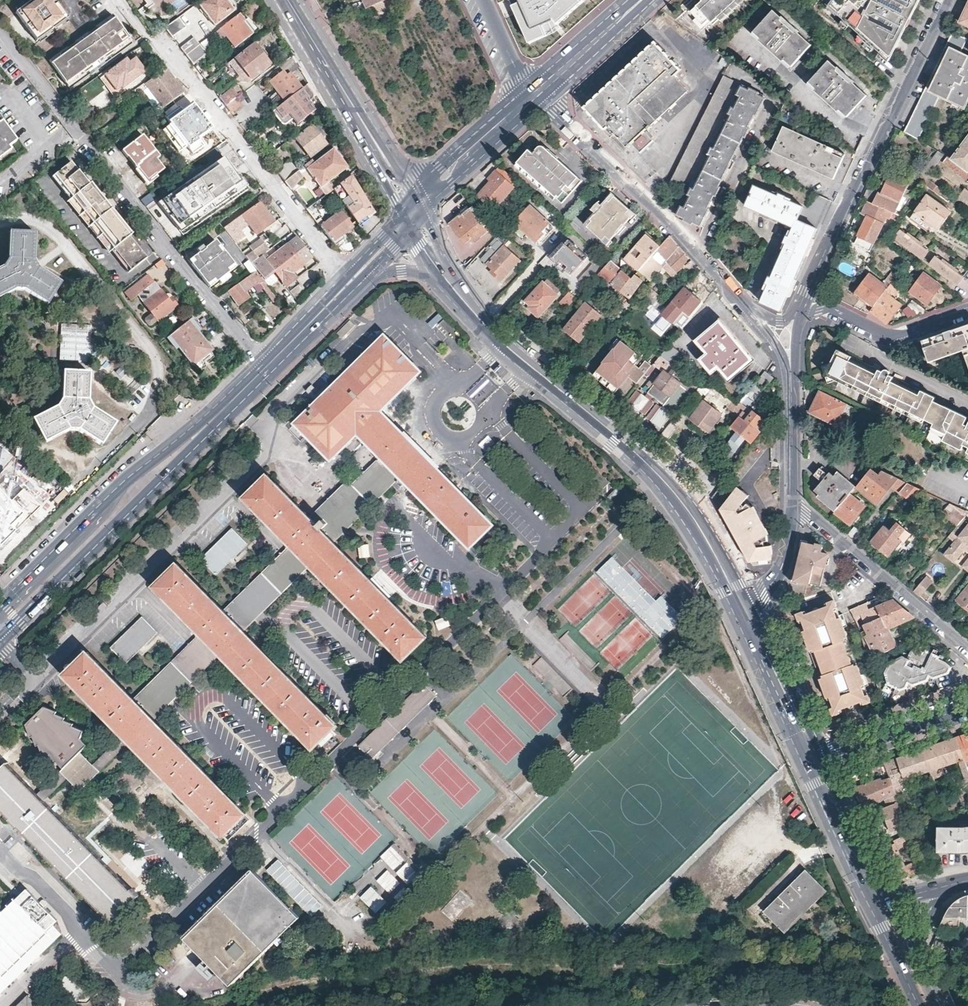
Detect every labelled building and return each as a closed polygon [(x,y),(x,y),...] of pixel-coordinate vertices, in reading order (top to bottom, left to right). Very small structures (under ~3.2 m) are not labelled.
[(34,1),(30,3),(18,13),(16,14),(38,43),(39,42),(51,32),(55,30),(67,20),(69,19),(56,2),(59,0),(35,0),(34,1)] [(18,13),(30,3),(28,0),(16,10),(18,13)] [(198,4),(214,25),(224,18),(222,15),(231,9),(224,0),(203,0),(198,4)] [(230,0),(224,0),(231,9),(222,15),(224,18),(236,9),(230,0)] [(260,0),(256,0),(245,8),(253,18),(266,9),(260,0)] [(529,41),(549,36),(585,0),(511,0),(529,41)] [(703,1),(691,12),(704,26),(710,19),(713,22),(718,17),(724,11),(730,6),(735,0),(736,0),(702,0),(703,1)] [(734,10),(740,5),(735,0),(730,6),(734,10)] [(871,40),(891,57),(907,25),(920,0),(824,0),(871,40)] [(960,23),(967,27),(967,4),(960,23)] [(728,16),(734,10),(730,6),(724,11),(728,16)] [(811,42),(798,30),(796,31),(790,26),(793,23),(788,18),(785,21),(780,16),(781,15),(773,7),(754,28),(762,36),(760,38),(782,58),(784,56),(792,63),(811,42)] [(728,16),(724,11),(718,17),(720,20),(722,22),(728,16)] [(186,12),(165,28),(172,37),(179,32),(176,28),(190,17),(186,12)] [(245,21),(239,14),(220,28),(226,36),(235,48),(252,35),(243,23),(245,21)] [(104,25),(114,17),(112,15),(102,22),(104,25)] [(130,39),(114,17),(104,25),(96,31),(95,29),(88,34),(89,36),(83,41),(76,45),(75,43),(67,50),(68,51),(61,56),(51,63),(68,85),(77,78),(83,73),(85,75),(93,69),(92,67),(99,62),(105,57),(106,59),(114,53),(112,52),(119,47),(130,39)] [(70,23),(67,20),(55,30),(57,33),(70,23)] [(254,33),(245,21),(243,23),(252,35),(254,33)] [(96,31),(104,25),(102,22),(94,27),(95,29),(96,31)] [(220,28),(215,32),(221,40),(222,38),(223,39),(226,36),(220,28)] [(89,36),(88,34),(86,31),(79,36),(83,41),(89,36)] [(54,36),(51,32),(39,42),(41,45),(54,36)] [(967,39),(953,33),(929,83),(905,133),(918,140),(940,97),(964,108),(967,99),(967,58),(960,54),(967,39)] [(76,45),(83,41),(79,36),(73,41),(75,43),(76,45)] [(193,38),(180,48),(186,55),(199,45),(193,38)] [(132,42),(130,39),(119,47),(121,50),(132,42)] [(199,45),(186,55),(194,65),(207,54),(204,50),(211,45),(206,39),(199,45)] [(681,69),(656,41),(584,106),(599,123),(604,128),(607,125),(626,146),(630,142),(639,151),(651,140),(643,131),(647,127),(649,128),(652,126),(650,124),(687,90),(674,75),(681,69)] [(270,65),(254,45),(239,57),(235,60),(234,59),(228,63),(241,80),(247,75),(251,80),(270,65)] [(121,50),(119,47),(112,52),(114,53),(115,55),(121,50)] [(51,63),(61,56),(59,54),(49,60),(51,63)] [(299,66),(292,55),(265,76),(285,101),(301,89),(289,74),(299,66)] [(108,62),(106,59),(105,57),(99,62),(102,67),(108,62)] [(119,86),(121,88),(145,70),(135,58),(129,63),(126,59),(99,78),(105,86),(110,82),(114,89),(119,86)] [(867,93),(852,79),(851,81),(846,77),(849,74),(843,69),(840,72),(836,67),(837,66),(829,58),(810,79),(818,87),(816,88),(838,109),(840,107),(847,114),(857,103),(867,93)] [(95,71),(102,67),(99,62),(92,67),(93,69),(95,71)] [(146,83),(144,82),(137,87),(125,96),(128,101),(141,92),(148,88),(162,108),(184,93),(176,82),(165,69),(146,83)] [(703,114),(668,184),(669,184),(683,184),(734,78),(724,72),(703,114)] [(77,78),(68,85),(69,88),(79,80),(77,78)] [(122,90),(121,88),(119,86),(114,89),(110,82),(105,86),(102,87),(110,99),(122,90)] [(301,89),(285,101),(272,112),(284,127),(293,119),(297,125),(314,111),(307,102),(316,95),(309,83),(301,89)] [(686,215),(684,218),(689,220),(693,222),(694,220),(702,223),(706,216),(704,214),(741,140),(759,103),(761,104),(765,96),(757,92),(758,90),(750,85),(749,88),(741,84),(737,92),(740,94),(735,105),(733,104),(730,110),(731,111),(729,113),(730,114),(715,145),(714,144),(713,146),(712,145),(709,152),(711,153),(695,185),(694,184),(693,186),(692,186),(689,192),(691,193),(685,205),(682,204),(677,211),(686,215)] [(236,85),(219,97),(227,106),(236,99),(243,94),(236,85)] [(162,108),(148,88),(141,92),(155,113),(162,108)] [(200,115),(185,96),(169,108),(184,128),(200,115)] [(236,99),(227,106),(231,112),(240,105),(236,99)] [(95,115),(91,108),(80,117),(84,122),(95,115)] [(324,134),(313,121),(309,124),(320,137),(324,134)] [(8,147),(17,140),(2,122),(0,124),(0,153),(8,147)] [(309,124),(276,150),(271,155),(273,158),(296,139),(310,157),(326,144),(320,137),(309,124)] [(844,153),(783,126),(773,150),(833,177),(838,166),(844,153)] [(151,155),(154,152),(142,136),(127,147),(139,163),(134,167),(136,170),(146,183),(156,176),(164,170),(155,159),(151,155)] [(216,147),(209,137),(183,155),(188,162),(189,162),(190,165),(193,163),(203,156),(216,147)] [(953,159),(948,156),(943,163),(967,181),(967,139),(953,159)] [(565,163),(545,145),(543,143),(540,144),(538,146),(534,151),(529,147),(517,160),(563,201),(583,179),(565,163)] [(272,145),(263,153),(267,158),(271,155),(276,150),(272,145)] [(8,147),(0,153),(0,158),(11,150),(8,147)] [(139,163),(127,147),(121,151),(126,158),(127,158),(134,167),(139,163)] [(220,153),(216,147),(203,156),(208,163),(220,153)] [(314,164),(311,160),(304,166),(320,188),(327,182),(347,167),(333,149),(324,156),(314,164)] [(927,178),(944,155),(938,151),(921,175),(921,179),(924,182),(927,178)] [(324,156),(321,152),(311,160),(314,164),(324,156)] [(232,170),(222,158),(160,200),(184,233),(249,188),(234,169),(232,170)] [(288,160),(276,170),(278,173),(282,177),(284,181),(297,171),(288,160)] [(602,171),(590,160),(587,164),(594,171),(596,170),(599,174),(602,171)] [(73,162),(56,175),(114,249),(130,236),(73,162)] [(504,178),(509,172),(500,165),(489,177),(491,179),(478,193),(493,207),(512,185),(504,178)] [(158,178),(156,176),(146,183),(136,170),(134,171),(146,188),(158,178)] [(304,177),(298,170),(297,171),(284,181),(292,190),(304,177)] [(862,199),(898,215),(899,215),(902,211),(897,209),(903,195),(906,197),(910,190),(907,188),(910,181),(891,172),(881,193),(868,188),(862,199)] [(114,249),(56,175),(53,177),(111,251),(114,249)] [(333,190),(357,223),(367,216),(368,218),(373,213),(351,177),(333,190)] [(940,196),(944,191),(930,181),(927,186),(940,196)] [(333,190),(327,182),(320,188),(326,195),(333,190)] [(829,198),(814,191),(807,207),(755,184),(746,204),(780,219),(794,225),(761,300),(781,309),(796,274),(811,239),(821,217),(829,198)] [(965,188),(956,200),(967,209),(967,191),(965,188)] [(153,191),(140,200),(145,207),(158,198),(153,191)] [(608,241),(635,211),(627,203),(615,192),(614,194),(612,194),(611,194),(609,195),(608,195),(606,196),(604,197),(603,197),(601,198),(600,199),(598,201),(597,202),(595,203),(594,205),(593,207),(592,208),(591,210),(590,212),(590,215),(589,217),(589,219),(589,221),(587,223),(608,241)] [(909,219),(924,230),(928,224),(937,231),(950,213),(927,196),(909,219)] [(888,226),(890,228),(898,215),(862,199),(860,205),(870,210),(854,243),(870,251),(886,217),(889,218),(890,217),(892,219),(888,226)] [(275,222),(261,202),(224,227),(235,242),(245,235),(240,229),(246,225),(243,221),(246,219),(257,235),(275,222)] [(556,226),(531,203),(515,221),(537,241),(545,233),(548,235),(556,226)] [(489,230),(488,229),(494,235),(501,228),(502,226),(493,218),(486,226),(472,206),(452,221),(469,244),(489,230)] [(322,229),(335,245),(344,239),(342,236),(352,228),(340,212),(320,227),(322,229)] [(928,249),(902,229),(895,238),(922,258),(928,249)] [(509,238),(502,231),(497,236),(504,243),(509,238)] [(36,232),(10,232),(10,259),(4,267),(0,269),(0,298),(16,290),(20,289),(24,289),(47,305),(61,283),(39,269),(35,261),(36,232)] [(624,255),(637,267),(659,244),(653,238),(646,232),(624,255)] [(643,273),(649,279),(666,265),(670,262),(680,271),(681,271),(694,260),(681,245),(670,232),(666,235),(659,244),(637,267),(643,273)] [(497,236),(496,235),(486,246),(489,248),(481,257),(496,270),(493,273),(500,280),(521,258),(504,243),(497,236)] [(130,236),(114,249),(131,270),(147,258),(130,236)] [(311,256),(304,247),(297,237),(266,261),(262,255),(251,264),(256,271),(267,285),(270,283),(266,278),(275,271),(285,285),(295,278),(291,272),(301,264),(312,257),(311,256)] [(572,274),(589,255),(570,238),(553,256),(572,274)] [(262,255),(264,254),(262,252),(266,248),(261,241),(251,248),(254,252),(247,258),(251,264),(262,255)] [(209,287),(211,289),(237,269),(216,242),(189,262),(209,287)] [(111,251),(128,272),(131,270),(114,249),(111,251)] [(579,278),(586,285),(599,271),(607,262),(609,260),(603,255),(598,251),(591,260),(593,263),(579,278)] [(963,276),(937,256),(930,264),(957,285),(963,276)] [(640,277),(643,273),(637,267),(631,275),(622,267),(618,271),(607,262),(599,271),(630,295),(637,287),(643,279),(640,277)] [(680,271),(670,262),(666,265),(676,275),(680,271)] [(675,283),(678,287),(698,272),(702,269),(698,265),(688,273),(688,274),(675,283)] [(707,276),(705,272),(702,269),(698,272),(704,279),(707,276)] [(221,297),(226,300),(231,296),(238,305),(248,298),(244,292),(252,287),(256,292),(262,288),(272,303),(278,300),(267,285),(256,271),(221,297)] [(704,279),(698,272),(689,281),(696,288),(704,279)] [(895,287),(899,291),(905,283),(891,273),(885,280),(890,284),(895,287)] [(890,284),(885,280),(882,284),(870,274),(856,292),(873,306),(890,284)] [(927,304),(931,299),(938,303),(940,304),(942,303),(943,301),(943,299),(942,297),(936,292),(940,287),(923,274),(911,292),(927,304)] [(168,300),(149,275),(124,293),(131,302),(139,296),(152,312),(145,318),(144,321),(148,326),(152,326),(163,317),(177,305),(171,298),(168,300)] [(539,315),(559,294),(558,293),(560,289),(548,278),(545,281),(544,280),(527,299),(533,306),(531,308),(539,315)] [(888,296),(895,287),(890,284),(873,306),(870,310),(887,323),(901,306),(888,296)] [(672,323),(683,309),(689,313),(700,298),(696,294),(685,285),(673,300),(661,315),(672,323)] [(660,301),(664,298),(652,287),(647,290),(660,301)] [(567,306),(576,296),(569,289),(560,300),(567,306)] [(647,290),(644,294),(656,304),(660,301),(647,290)] [(592,305),(596,301),(590,296),(564,327),(580,340),(602,313),(592,305)] [(919,316),(928,313),(912,300),(907,307),(919,316)] [(194,318),(168,338),(177,348),(179,346),(194,365),(196,363),(200,369),(215,357),(211,352),(213,350),(198,331),(202,328),(194,318)] [(735,337),(720,318),(697,337),(707,350),(700,356),(709,368),(710,369),(711,369),(711,368),(717,363),(728,377),(751,358),(735,337)] [(922,341),(929,363),(963,351),(967,365),(967,325),(927,339),(922,341)] [(379,328),(291,414),(330,453),(355,429),(378,406),(418,367),(379,328)] [(652,363),(621,338),(597,368),(619,385),(628,374),(637,382),(644,373),(652,363)] [(684,354),(669,342),(660,353),(675,365),(684,354)] [(675,365),(660,353),(653,362),(662,370),(659,374),(654,381),(669,393),(685,373),(675,365)] [(923,421),(932,402),(933,399),(885,375),(885,373),(883,371),(881,371),(880,372),(848,357),(828,364),(819,367),(825,384),(833,382),(906,418),(902,428),(916,435),(923,421)] [(619,385),(597,368),(594,372),(615,390),(619,385)] [(764,369),(753,382),(761,389),(772,376),(764,369)] [(659,374),(655,371),(646,382),(650,386),(654,381),(659,374)] [(87,400),(89,374),(62,373),(61,400),(56,407),(33,420),(45,443),(70,430),(78,431),(101,444),(115,422),(91,408),(87,400)] [(698,384),(691,378),(685,373),(669,393),(663,402),(676,412),(687,397),(697,386),(698,384)] [(663,402),(669,393),(654,381),(650,386),(647,390),(663,402)] [(698,384),(697,386),(707,393),(713,385),(698,384)] [(731,398),(713,385),(707,393),(690,415),(708,429),(723,409),(731,398)] [(165,409),(170,405),(184,391),(179,386),(160,404),(165,409)] [(843,426),(853,408),(821,391),(819,393),(808,413),(836,427),(838,424),(843,426)] [(640,410),(649,398),(641,392),(632,404),(640,410)] [(723,409),(735,419),(739,415),(732,409),(737,403),(731,398),(723,409)] [(941,406),(932,402),(923,421),(932,426),(941,406)] [(660,426),(670,413),(661,405),(650,418),(660,426)] [(400,474),(467,543),(490,520),(378,406),(355,429),(379,454),(400,474)] [(941,406),(932,426),(925,441),(967,462),(967,422),(965,420),(966,418),(941,406)] [(744,410),(739,415),(760,430),(768,421),(752,410),(749,414),(744,410)] [(735,419),(729,427),(731,429),(733,426),(736,429),(746,436),(749,438),(747,440),(750,443),(759,432),(760,430),(739,415),(735,419)] [(660,433),(667,438),(677,426),(669,420),(660,433)] [(770,428),(766,425),(761,431),(764,434),(770,428)] [(740,443),(746,436),(736,429),(731,436),(740,443)] [(11,462),(0,451),(0,476),(11,462)] [(400,474),(379,454),(353,480),(349,477),(310,515),(334,538),(400,474)] [(720,478),(729,467),(723,462),(713,473),(720,478)] [(310,515),(265,468),(240,493),(290,543),(309,563),(402,657),(427,632),(334,538),(310,515)] [(905,484),(870,468),(856,487),(858,488),(870,497),(871,498),(882,484),(887,488),(890,485),(894,488),(898,492),(905,484)] [(850,494),(853,491),(834,475),(832,477),(828,474),(826,475),(819,469),(813,476),(821,482),(814,491),(836,510),(850,494)] [(882,484),(871,498),(881,506),(894,488),(890,485),(887,488),(882,484)] [(912,503),(922,491),(905,484),(898,492),(912,503)] [(858,488),(856,487),(853,491),(850,494),(852,496),(853,494),(854,495),(856,492),(857,491),(856,490),(858,488)] [(748,561),(751,561),(766,560),(768,557),(751,558),(727,515),(726,515),(722,508),(722,507),(738,488),(735,488),(734,489),(719,507),(729,526),(735,536),(737,535),(741,541),(738,543),(748,561)] [(751,558),(768,557),(771,555),(770,547),(767,547),(767,538),(749,506),(743,500),(748,495),(742,490),(738,488),(722,507),(722,508),(726,515),(727,515),(751,558)] [(39,506),(24,489),(10,503),(0,492),(0,546),(39,506)] [(836,510),(834,512),(850,524),(864,506),(852,496),(850,494),(836,510)] [(934,504),(938,499),(929,495),(925,500),(934,504)] [(944,509),(949,504),(938,499),(934,504),(944,509)] [(942,512),(957,525),(963,517),(964,516),(967,512),(951,504),(949,504),(944,509),(942,512)] [(948,536),(955,542),(948,550),(957,558),(965,549),(967,545),(967,519),(964,516),(963,517),(957,525),(948,536)] [(884,526),(870,542),(887,556),(901,540),(903,542),(910,534),(897,523),(894,525),(890,530),(884,526)] [(247,543),(231,527),(199,558),(215,574),(247,543)] [(803,545),(806,543),(807,540),(801,539),(795,566),(791,583),(796,584),(797,581),(795,579),(803,545)] [(225,607),(244,626),(309,563),(290,543),(225,607)] [(358,544),(359,557),(369,556),(368,543),(358,544)] [(815,545),(806,543),(803,545),(795,579),(797,581),(810,584),(815,565),(826,567),(829,554),(822,552),(823,547),(821,545),(817,544),(815,545)] [(957,558),(948,550),(944,554),(954,562),(957,558)] [(225,607),(175,556),(150,581),(200,632),(220,651),(312,745),(337,723),(244,626),(225,607)] [(913,592),(919,597),(929,585),(923,580),(913,592)] [(956,600),(967,610),(967,586),(956,600)] [(875,658),(895,647),(888,630),(893,627),(893,625),(899,622),(900,623),(912,617),(905,611),(893,600),(868,610),(865,604),(850,610),(853,618),(859,615),(866,630),(860,632),(863,643),(867,641),(875,658)] [(860,674),(843,628),(846,627),(841,616),(838,616),(834,604),(797,618),(832,712),(869,698),(865,687),(868,686),(863,673),(860,674)] [(157,631),(141,615),(109,646),(125,662),(157,631)] [(450,624),(447,616),(435,620),(438,629),(450,624)] [(135,695),(155,715),(220,651),(200,632),(135,695)] [(223,833),(248,808),(155,715),(135,695),(86,645),(61,669),(121,733),(130,741),(223,833)] [(951,673),(953,665),(948,662),(939,658),(939,655),(931,652),(924,650),(923,652),(916,649),(910,653),(907,659),(902,657),(890,663),(884,673),(888,686),(901,690),(951,673)] [(369,753),(432,691),(422,681),(412,691),(359,743),(369,753)] [(58,770),(74,754),(82,745),(76,739),(79,736),(70,726),(68,728),(58,718),(57,720),(48,711),(47,712),(40,706),(18,727),(25,735),(24,736),(32,743),(31,745),(40,754),(38,756),(48,766),(51,762),(58,770)] [(58,770),(37,791),(46,800),(67,779),(80,791),(130,741),(121,733),(95,758),(82,745),(74,754),(58,770)] [(956,738),(963,758),(967,757),(967,734),(963,736),(956,738)] [(932,779),(938,777),(935,769),(947,765),(948,767),(954,765),(953,762),(959,761),(965,779),(967,783),(967,782),(967,772),(966,766),(963,758),(956,738),(936,745),(922,750),(929,771),(932,779)] [(906,779),(929,771),(922,750),(910,755),(899,758),(906,779)] [(6,758),(0,764),(0,808),(105,922),(137,893),(46,800),(37,791),(6,758)] [(885,763),(896,794),(899,793),(897,789),(908,784),(906,779),(899,758),(891,761),(885,763)] [(887,798),(896,794),(885,763),(867,769),(849,776),(857,794),(864,809),(878,803),(887,798)] [(967,785),(967,783),(965,779),(957,781),(960,790),(967,785)] [(959,790),(961,795),(967,790),(967,787),(967,785),(960,790),(959,790)] [(903,836),(909,833),(911,832),(907,822),(896,794),(887,798),(902,837),(903,836)] [(967,826),(967,823),(962,824),(962,826),(940,826),(939,850),(947,850),(967,850),(967,826)] [(916,845),(910,836),(903,840),(910,851),(917,847),(916,845)] [(895,845),(883,850),(891,867),(898,884),(910,878),(919,874),(913,862),(905,866),(895,845)] [(321,905),(278,858),(265,869),(308,917),(321,905)] [(782,924),(821,883),(803,866),(763,907),(782,924)] [(258,955),(298,914),(291,906),(252,867),(184,935),(231,982),(258,955)] [(360,896),(376,913),(387,902),(371,885),(360,896)] [(469,900),(458,890),(440,910),(451,920),(469,900)] [(53,936),(11,894),(0,905),(0,990),(53,936)] [(961,899),(956,904),(950,910),(945,918),(940,928),(960,928),(960,920),(961,920),(961,919),(962,919),(967,919),(967,895),(961,899)] [(90,984),(73,967),(57,983),(74,1000),(90,984)] [(27,992),(13,1005),(41,1005),(27,992)]
